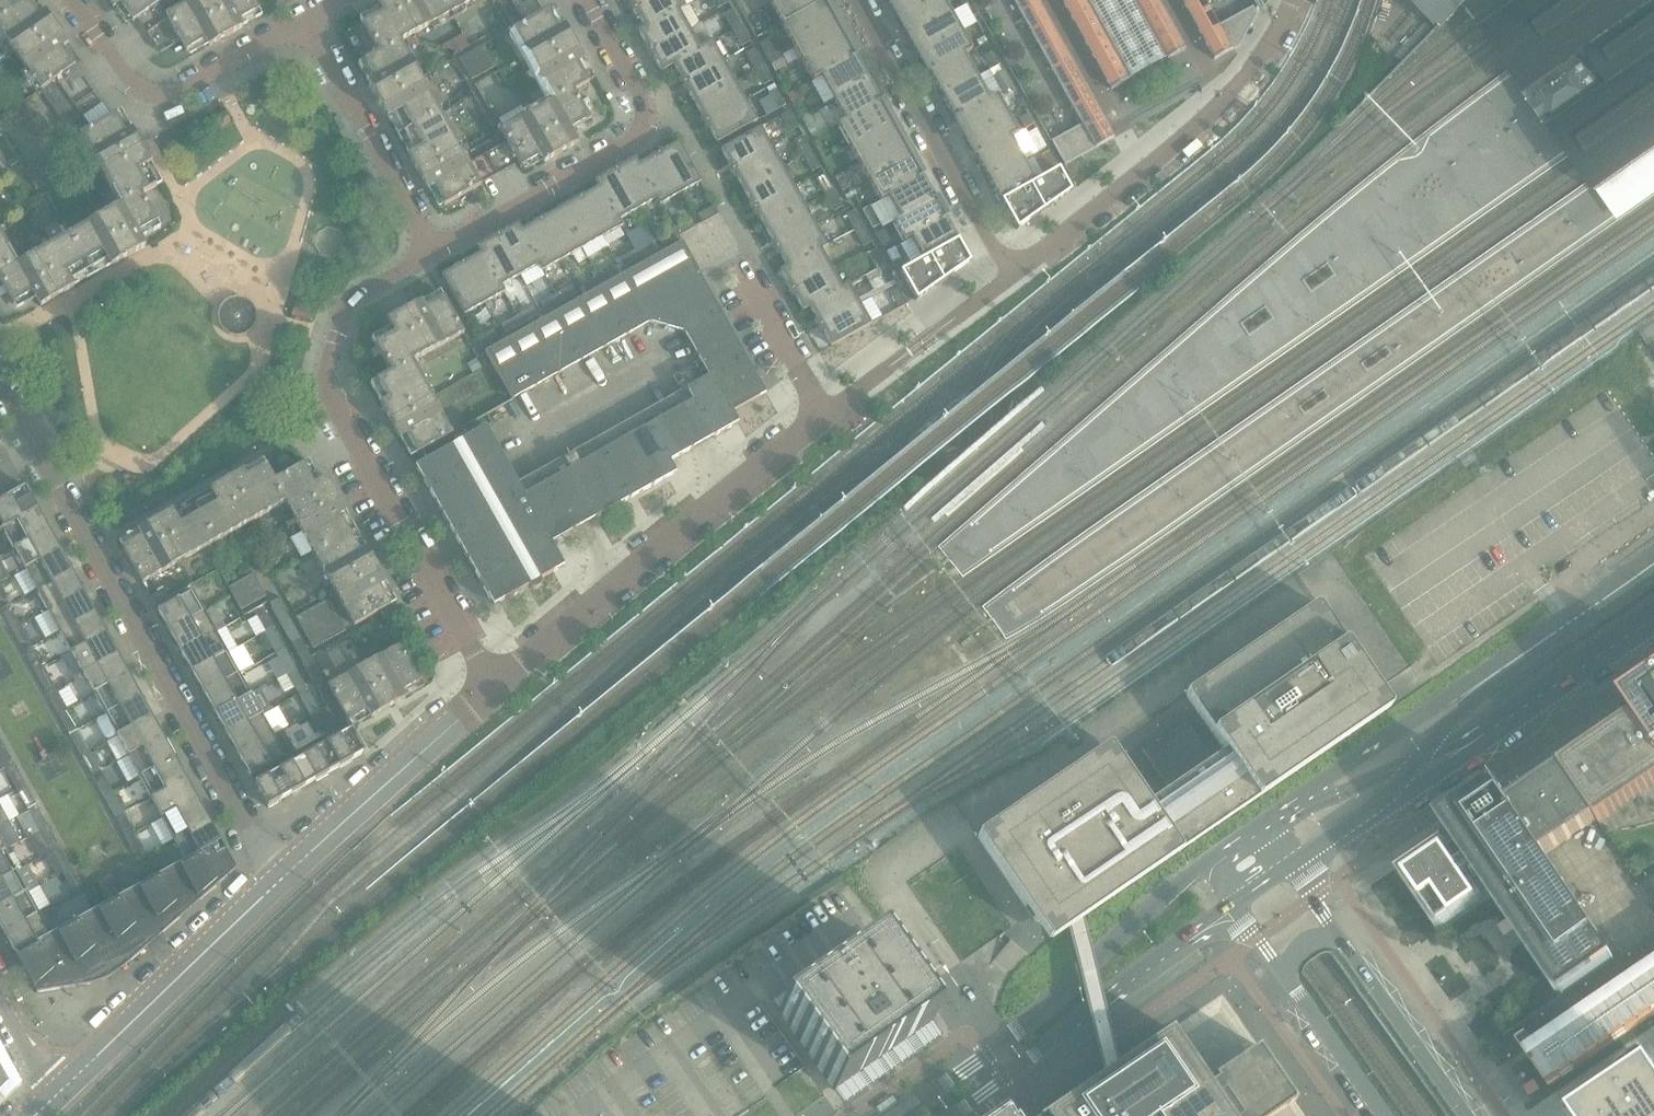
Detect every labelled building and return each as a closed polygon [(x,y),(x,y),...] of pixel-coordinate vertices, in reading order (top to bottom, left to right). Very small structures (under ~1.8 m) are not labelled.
[(45,11),(40,16),(29,0),(23,0),(13,7),(14,9),(0,18),(0,32),(41,90),(56,79),(74,66),(75,66),(62,48),(68,43),(45,11)] [(14,9),(13,7),(8,0),(0,0),(0,18),(14,9)] [(114,8),(119,4),(132,22),(136,19),(158,5),(165,0),(108,0),(114,8)] [(239,21),(259,10),(253,0),(188,0),(190,2),(166,15),(168,19),(174,30),(180,41),(186,51),(205,40),(209,47),(243,27),(239,21)] [(450,16),(451,15),(442,0),(375,0),(374,1),(381,14),(362,25),(378,53),(400,41),(401,43),(450,16)] [(451,15),(478,0),(442,0),(451,15)] [(498,2),(499,3),(501,8),(510,3),(509,0),(497,0),(498,2)] [(528,0),(509,0),(510,3),(513,8),(528,0)] [(541,8),(536,0),(528,0),(513,8),(520,20),(541,8)] [(652,0),(629,0),(634,10),(652,0)] [(681,0),(652,0),(634,10),(644,27),(678,9),(679,11),(685,8),(681,0)] [(823,0),(772,0),(769,2),(781,23),(810,7),(811,8),(823,1),(823,0)] [(931,0),(888,0),(898,18),(931,0)] [(950,13),(943,0),(931,0),(898,18),(908,37),(950,13)] [(1036,0),(1014,0),(1021,14),(1039,5),(1036,0)] [(1084,0),(1061,0),(1069,13),(1086,4),(1084,0)] [(1086,4),(1095,20),(1106,41),(1117,60),(1128,79),(1145,70),(1166,58),(1155,39),(1145,20),(1135,2),(1134,0),(1084,0),(1086,4)] [(1156,0),(1138,0),(1135,2),(1145,20),(1162,10),(1156,0)] [(1210,11),(1204,0),(1183,0),(1182,1),(1193,20),(1210,11)] [(1258,8),(1260,10),(1265,0),(1254,0),(1258,8)] [(1408,4),(1435,31),(1465,0),(1405,0),(1408,4)] [(1476,30),(1615,235),(1653,208),(1653,0),(1521,0),(1476,30)] [(792,43),(834,20),(823,1),(811,8),(810,7),(781,23),(792,43)] [(520,20),(513,8),(510,3),(501,8),(504,14),(510,25),(520,20)] [(1095,20),(1086,4),(1069,13),(1078,30),(1095,20)] [(147,34),(168,19),(166,15),(158,5),(136,19),(147,34)] [(1049,24),(1039,5),(1021,14),(1032,34),(1049,24)] [(1238,46),(1256,15),(1258,15),(1255,9),(1254,10),(1252,6),(1218,26),(1220,30),(1203,40),(1213,58),(1214,60),(1238,46)] [(584,60),(565,25),(558,29),(548,9),(543,12),(512,31),(552,103),(574,91),(589,83),(578,63),(584,60)] [(690,30),(679,11),(678,9),(644,27),(638,31),(650,52),(690,30)] [(1172,29),(1162,10),(1145,20),(1155,39),(1172,29)] [(741,26),(732,11),(724,15),(732,30),(741,26)] [(1220,30),(1218,26),(1210,11),(1193,20),(1203,40),(1220,30)] [(919,55),(961,32),(950,13),(908,37),(919,55)] [(154,44),(174,30),(168,19),(147,34),(154,44)] [(802,61),(844,38),(834,20),(792,43),(802,61)] [(1106,41),(1095,20),(1078,30),(1089,50),(1106,41)] [(673,64),(712,42),(702,23),(690,30),(650,52),(661,72),(673,65),(673,64)] [(1059,42),(1049,24),(1032,34),(1042,52),(1059,42)] [(750,42),(741,26),(732,30),(742,47),(750,42)] [(1183,49),(1172,29),(1155,39),(1167,59),(1184,50),(1184,48),(1183,49)] [(160,53),(180,41),(174,30),(154,44),(160,53)] [(964,55),(971,51),(961,32),(919,55),(929,74),(964,54),(964,55)] [(723,62),(719,53),(726,49),(720,38),(712,42),(673,64),(673,65),(684,84),(723,62)] [(820,76),(854,57),(844,38),(802,61),(813,81),(821,77),(820,76)] [(768,39),(759,44),(767,57),(775,53),(768,39)] [(440,114),(421,79),(401,43),(400,41),(378,53),(363,62),(374,81),(368,85),(387,119),(393,115),(403,134),(440,114)] [(1117,60),(1106,41),(1089,50),(1100,69),(1117,60)] [(1070,61),(1059,42),(1042,52),(1053,71),(1070,61)] [(491,59),(483,45),(475,50),(483,64),(491,59)] [(763,66),(754,49),(745,54),(755,71),(763,66)] [(483,64),(475,50),(467,54),(475,68),(479,66),(483,64)] [(992,51),(983,56),(991,69),(999,65),(992,51)] [(778,52),(768,58),(775,72),(786,66),(778,52)] [(475,68),(467,54),(459,59),(467,73),(475,68)] [(976,77),(964,55),(964,54),(929,74),(942,97),(970,81),(976,77)] [(867,80),(855,58),(854,57),(820,76),(821,77),(833,99),(867,80)] [(495,67),(491,59),(483,64),(479,66),(483,73),(495,67)] [(1128,79),(1117,60),(1100,69),(1110,89),(1110,90),(1128,80),(1128,79)] [(1081,81),(1070,61),(1053,71),(1064,90),(1081,81)] [(695,104),(735,82),(723,62),(684,84),(695,104)] [(65,93),(84,80),(74,66),(56,79),(61,87),(65,93)] [(483,73),(479,66),(475,68),(467,73),(471,80),(483,73)] [(763,66),(755,71),(763,86),(771,81),(772,81),(763,66)] [(1004,70),(1001,72),(992,77),(1002,94),(1013,87),(1004,70)] [(989,101),(989,100),(978,80),(976,77),(942,97),(955,120),(989,101)] [(45,98),(61,87),(56,79),(41,90),(40,91),(45,98)] [(72,103),(91,90),(84,80),(65,93),(66,95),(72,102),(72,103)] [(880,103),(867,80),(833,99),(845,121),(880,103)] [(1091,100),(1081,81),(1064,90),(1074,109),(1091,100)] [(706,123),(746,101),(735,82),(695,104),(706,123)] [(50,106),(66,95),(65,93),(61,87),(45,98),(49,104),(50,106)] [(797,88),(787,94),(794,107),(805,101),(797,88)] [(79,113),(98,100),(91,90),(72,103),(77,110),(79,113)] [(786,106),(777,90),(768,94),(777,110),(786,106)] [(570,130),(589,119),(574,91),(552,103),(500,131),(520,167),(540,157),(543,163),(578,143),(570,130)] [(56,114),(72,102),(66,95),(50,106),(56,114)] [(965,138),(1007,115),(996,95),(989,100),(989,101),(955,120),(965,138)] [(86,123),(105,110),(98,100),(79,113),(82,118),(86,123)] [(1102,118),(1091,100),(1074,109),(1083,124),(1081,125),(1083,129),(1102,118)] [(717,143),(757,121),(746,101),(706,123),(717,143)] [(61,121),(77,110),(72,103),(72,102),(56,114),(61,121)] [(849,145),(890,121),(880,103),(845,121),(838,125),(849,145)] [(66,129),(82,118),(79,113),(77,110),(61,121),(63,124),(66,129)] [(219,131),(234,123),(228,110),(212,119),(219,131)] [(798,128),(789,112),(780,117),(789,132),(798,128)] [(809,112),(800,117),(807,128),(816,123),(809,112)] [(151,164),(148,157),(132,129),(126,133),(115,113),(110,117),(90,128),(79,134),(119,207),(141,195),(156,187),(145,167),(151,164)] [(464,156),(460,149),(440,114),(403,134),(414,152),(407,156),(427,190),(433,186),(444,206),(480,185),(480,184),(468,164),(464,156)] [(1010,138),(1018,134),(1007,115),(965,138),(976,157),(1010,137),(1010,138)] [(1112,137),(1107,127),(1101,118),(1083,129),(1081,125),(1051,141),(1064,165),(1113,138),(1112,137)] [(859,163),(901,140),(890,121),(849,145),(859,163)] [(773,149),(761,128),(720,149),(732,170),(773,149)] [(1036,129),(1026,135),(1036,153),(1046,148),(1036,129)] [(811,151),(802,136),(794,141),(803,156),(811,151)] [(493,150),(501,145),(497,137),(488,142),(480,146),(485,154),(493,150)] [(1023,161),(1020,155),(1010,138),(1010,137),(976,157),(988,179),(1023,161)] [(869,181),(911,158),(901,140),(859,163),(869,181)] [(700,182),(678,142),(657,154),(680,194),(700,182)] [(83,159),(76,144),(68,149),(76,163),(83,159)] [(513,166),(501,145),(493,150),(504,171),(513,166)] [(483,156),(485,154),(480,146),(478,148),(464,156),(468,164),(483,156)] [(76,163),(68,149),(61,153),(69,167),(76,163)] [(743,190),(783,167),(773,149),(732,170),(743,190)] [(504,171),(493,150),(485,154),(483,156),(494,176),(504,171)] [(820,168),(811,151),(803,156),(812,172),(820,168)] [(1048,151),(1038,157),(1048,175),(1058,170),(1059,169),(1048,151)] [(69,167),(61,153),(53,157),(61,171),(69,167)] [(680,194),(657,154),(639,164),(637,165),(656,200),(660,206),(680,194)] [(494,176),(483,156),(468,164),(480,184),(494,176)] [(61,171),(53,157),(46,161),(54,175),(61,171)] [(656,200),(637,165),(639,164),(635,158),(615,169),(638,210),(656,200)] [(880,201),(888,197),(922,178),(911,158),(869,181),(880,201)] [(54,175),(46,161),(39,165),(46,179),(54,175)] [(1036,184),(1035,183),(1023,161),(988,179),(1001,203),(1030,187),(1036,184)] [(46,179),(39,165),(31,169),(38,182),(39,183),(46,179)] [(754,209),(794,187),(783,167),(743,190),(754,209)] [(638,210),(615,169),(594,181),(598,187),(599,186),(619,221),(638,210)] [(1058,170),(1048,175),(1035,183),(1036,184),(1030,187),(1043,211),(1071,192),(1065,183),(1058,170)] [(841,174),(834,178),(842,191),(849,187),(841,174)] [(833,191),(824,175),(816,180),(825,196),(833,191)] [(934,199),(922,178),(888,197),(900,218),(934,199)] [(622,227),(619,221),(599,186),(598,187),(579,198),(601,238),(622,227)] [(765,229),(805,207),(794,187),(754,209),(765,229)] [(1043,211),(1030,187),(1001,203),(1017,230),(1043,211)] [(842,207),(833,191),(825,196),(834,212),(842,207)] [(137,234),(157,223),(141,195),(119,207),(69,235),(89,271),(108,261),(111,267),(145,247),(137,234)] [(601,238),(579,198),(560,208),(582,249),(601,238)] [(903,243),(911,238),(945,219),(934,199),(900,218),(892,223),(903,243)] [(871,205),(862,210),(872,228),(881,223),(871,205)] [(718,214),(713,206),(698,215),(703,223),(718,214)] [(776,248),(816,227),(805,207),(765,229),(776,248)] [(582,249),(560,208),(538,220),(561,261),(582,249)] [(863,226),(854,210),(845,216),(854,231),(863,226)] [(958,241),(955,237),(945,219),(911,238),(914,244),(923,260),(929,257),(958,241)] [(538,220),(521,230),(518,231),(538,266),(541,272),(561,261),(538,220)] [(678,238),(695,228),(690,220),(673,229),(678,238)] [(538,266),(518,231),(521,230),(518,224),(496,236),(519,277),(538,266)] [(872,242),(863,226),(854,231),(863,247),(872,242)] [(827,247),(816,227),(776,248),(786,266),(820,247),(822,250),(827,247)] [(678,238),(673,229),(658,237),(663,246),(678,238)] [(884,229),(875,233),(883,247),(891,242),(884,229)] [(0,230),(0,274),(19,263),(0,230)] [(89,271),(69,235),(32,255),(29,248),(23,251),(27,258),(19,263),(0,274),(0,281),(13,304),(32,293),(40,306),(74,287),(70,281),(89,271)] [(519,277),(496,236),(477,247),(480,253),(482,252),(502,286),(519,277)] [(970,263),(958,241),(929,257),(943,282),(970,263)] [(577,528),(630,499),(676,473),(669,462),(704,442),(732,427),(730,423),(731,419),(734,417),(731,412),(766,392),(698,271),(681,242),(618,277),(603,286),(586,295),(485,352),(491,364),(511,400),(649,322),(684,332),(710,377),(677,395),(666,401),(545,468),(518,484),(486,427),(415,466),(446,522),(454,536),(468,560),(490,599),(493,605),(512,595),(529,586),(531,588),(534,589),(538,588),(540,586),(541,583),(540,579),(557,569),(556,566),(557,562),(563,558),(556,546),(553,547),(551,543),(577,528)] [(656,250),(650,242),(636,249),(642,258),(656,250)] [(832,268),(822,250),(820,247),(786,266),(780,270),(791,290),(832,268)] [(894,247),(886,251),(892,262),(900,257),(894,247)] [(623,268),(642,258),(636,249),(618,260),(623,268)] [(884,264),(876,249),(867,254),(876,269),(884,264)] [(502,286),(482,252),(480,253),(460,264),(483,305),(505,293),(502,286)] [(943,282),(929,257),(923,260),(900,273),(915,299),(916,301),(943,282)] [(483,305),(460,264),(441,275),(464,316),(483,305)] [(893,281),(884,264),(876,269),(884,283),(885,286),(893,281)] [(809,307),(843,288),(842,287),(832,268),(791,290),(803,311),(809,307)] [(613,269),(598,277),(603,286),(618,277),(613,269)] [(876,269),(865,275),(872,290),(884,283),(876,269)] [(598,277),(582,287),(586,295),(603,286),(598,277)] [(576,295),(571,287),(568,281),(554,289),(557,295),(555,296),(560,304),(576,295)] [(819,325),(860,304),(848,284),(842,287),(843,288),(809,307),(819,325)] [(907,304),(898,289),(889,293),(898,308),(907,304)] [(413,362),(464,334),(443,296),(424,307),(420,301),(386,320),(393,334),(374,345),(390,373),(412,361),(413,362)] [(544,313),(560,304),(555,296),(539,305),(544,313)] [(255,310),(251,304),(245,299),(238,297),(230,298),(224,302),(219,308),(217,316),(218,323),(222,330),(228,334),(236,336),(243,335),(250,331),(255,325),(257,318),(255,310)] [(301,303),(294,301),(290,318),(304,322),(308,305),(301,303)] [(831,346),(871,324),(860,304),(819,325),(831,346)] [(537,316),(532,308),(518,316),(523,324),(537,316)] [(505,335),(523,324),(518,316),(500,326),(505,335)] [(482,348),(497,339),(492,331),(477,339),(482,348)] [(452,434),(432,398),(413,362),(412,361),(390,373),(375,381),(386,401),(380,404),(399,438),(405,435),(416,454),(452,434)] [(346,511),(337,497),(327,477),(313,485),(302,465),(274,481),(286,504),(294,518),(287,522),(290,526),(296,523),(313,553),(350,533),(340,515),(346,511)] [(215,543),(286,504),(274,481),(266,466),(246,477),(243,471),(209,490),(212,496),(194,506),(215,543)] [(96,483),(104,499),(116,492),(108,476),(96,483)] [(34,502),(25,486),(0,500),(0,523),(3,528),(38,509),(34,502)] [(142,583),(215,543),(194,506),(175,517),(172,511),(138,530),(141,536),(122,547),(142,583)] [(13,549),(49,529),(38,509),(3,528),(2,529),(13,549)] [(60,549),(54,538),(49,529),(13,549),(25,570),(60,549)] [(385,582),(366,548),(360,552),(350,533),(313,553),(354,626),(381,610),(390,605),(379,586),(385,582)] [(279,565),(285,550),(277,547),(271,561),(279,565)] [(71,570),(65,558),(60,549),(25,570),(36,590),(71,570)] [(83,591),(76,579),(71,570),(36,590),(48,611),(83,591)] [(259,585),(253,574),(244,579),(250,590),(259,585)] [(250,590),(244,579),(236,583),(242,594),(250,590)] [(242,594),(236,583),(228,588),(235,599),(242,594)] [(266,596),(259,585),(250,590),(256,601),(266,596)] [(169,598),(163,589),(149,597),(155,606),(169,598)] [(204,612),(192,590),(157,610),(169,632),(204,612)] [(256,601),(250,590),(242,594),(249,606),(256,601)] [(94,611),(88,600),(83,591),(48,611),(59,632),(94,611)] [(249,606),(242,594),(235,599),(241,610),(249,606)] [(337,616),(328,600),(320,605),(329,620),(337,616)] [(978,836),(977,837),(1035,921),(1044,935),(1049,941),(1067,929),(1075,923),(1084,917),(1181,851),(1257,799),(1389,709),(1381,697),(1376,690),(1376,689),(1348,649),(1318,604),(1317,605),(1316,604),(1186,692),(1187,694),(1185,695),(1216,738),(1225,751),(1149,803),(1136,785),(1109,745),(1010,812),(978,835),(978,836)] [(280,623),(290,618),(282,605),(273,610),(280,623)] [(329,620),(320,605),(312,609),(320,625),(329,620)] [(181,653),(216,633),(225,628),(214,607),(204,612),(169,632),(181,653)] [(320,625),(312,609),(304,614),(312,629),(320,625)] [(105,632),(99,620),(94,611),(59,632),(70,652),(105,632)] [(21,626),(13,612),(4,617),(11,631),(21,626)] [(273,628),(265,614),(256,619),(264,633),(273,628)] [(312,629),(304,614),(295,618),(304,634),(312,629)] [(346,631),(337,616),(329,620),(337,636),(346,631)] [(290,618),(280,623),(288,637),(297,632),(290,618)] [(337,636),(329,620),(320,625),(329,640),(337,636)] [(329,640),(320,625),(312,629),(321,645),(329,640)] [(28,639),(21,626),(11,631),(19,645),(28,639)] [(280,642),(273,628),(264,633),(271,647),(280,642)] [(321,645),(312,629),(304,634),(313,649),(321,645)] [(117,653),(110,641),(105,632),(70,652),(82,673),(117,653)] [(227,654),(216,633),(181,653),(192,673),(227,654)] [(401,692),(421,681),(400,645),(327,686),(348,722),(367,711),(371,718),(405,698),(401,692)] [(303,665),(312,660),(305,646),(296,651),(303,665)] [(43,667),(36,653),(27,658),(34,672),(43,667)] [(128,674),(122,662),(117,653),(82,673),(93,694),(128,674)] [(239,674),(227,654),(192,673),(204,694),(239,674)] [(296,669),(288,655),(279,660),(278,659),(268,665),(276,680),(286,674),(296,669)] [(312,660),(303,665),(311,679),(320,673),(312,660)] [(51,681),(43,667),(34,672),(42,686),(51,681)] [(303,683),(296,669),(286,674),(294,688),(303,683)] [(140,695),(133,683),(128,674),(93,694),(104,714),(140,695)] [(251,695),(239,674),(204,694),(215,715),(251,695)] [(1596,819),(1599,823),(1653,785),(1653,675),(1624,695),(1623,700),(1629,709),(1503,795),(1495,783),(1443,818),(1461,844),(1447,853),(1443,847),(1404,873),(1439,925),(1478,899),(1474,892),(1487,883),(1563,994),(1614,959),(1605,946),(1606,946),(1544,854),(1596,819)] [(326,706),(335,701),(328,687),(318,692),(326,706)] [(66,709),(59,695),(49,700),(57,714),(66,709)] [(151,715),(145,704),(140,695),(104,714),(98,718),(97,723),(105,739),(108,740),(116,735),(151,715)] [(262,715),(251,695),(215,715),(227,735),(262,715)] [(318,711),(311,697),(302,702),(309,716),(318,711)] [(335,701),(326,706),(334,720),(343,715),(335,701)] [(74,722),(66,709),(57,714),(64,727),(74,722)] [(326,724),(318,711),(309,716),(317,729),(326,724)] [(163,736),(156,724),(151,715),(116,735),(127,756),(163,736)] [(274,736),(262,715),(227,735),(238,756),(274,736)] [(364,753),(351,730),(326,744),(339,767),(364,753)] [(174,757),(168,745),(163,736),(127,756),(139,777),(174,757)] [(286,757),(274,736),(238,756),(250,777),(286,757)] [(89,750),(82,737),(72,742),(80,755),(89,750)] [(2,744),(0,745),(0,761),(1,762),(10,757),(2,744)] [(339,767),(326,744),(302,757),(315,781),(339,767)] [(97,764),(89,750),(80,755),(87,769),(97,764)] [(185,778),(179,766),(174,757),(139,777),(150,797),(185,778)] [(315,781),(302,757),(279,770),(291,794),(315,781)] [(291,794),(279,770),(254,784),(267,807),(291,794)] [(25,785),(18,772),(9,777),(16,790),(25,785)] [(112,792),(104,778),(95,783),(103,797),(112,792)] [(197,798),(190,787),(185,778),(150,797),(161,818),(197,798)] [(33,799),(25,785),(16,790),(24,804),(33,799)] [(119,806),(112,792),(103,797),(110,811),(119,806)] [(208,819),(202,807),(197,798),(161,818),(173,839),(208,819)] [(48,827),(40,813),(31,818),(39,832),(48,827)] [(135,833),(127,819),(118,824),(125,838),(135,833)] [(220,840),(213,828),(208,819),(173,839),(184,860),(220,840)] [(56,841),(48,827),(39,832),(46,846),(56,841)] [(142,847),(135,833),(125,838),(133,852),(142,847)] [(199,901),(236,869),(220,840),(184,860),(178,863),(199,901)] [(4,850),(0,853),(0,879),(15,871),(4,850)] [(71,868),(63,854),(54,859),(62,873),(71,868)] [(178,863),(140,884),(137,886),(163,933),(199,901),(178,863)] [(38,886),(27,865),(15,871),(0,879),(0,906),(27,892),(38,886)] [(163,933),(137,886),(140,884),(131,867),(117,875),(115,872),(97,882),(108,902),(96,908),(127,964),(163,933)] [(78,882),(71,868),(62,873),(69,887),(78,882)] [(27,892),(0,906),(0,927),(2,932),(38,912),(27,892)] [(127,964),(96,908),(55,931),(73,964),(80,960),(84,985),(87,985),(108,978),(121,969),(127,964)] [(50,934),(38,912),(2,932),(14,953),(50,934)] [(73,964),(55,931),(50,934),(14,953),(36,993),(84,985),(80,960),(73,964)] [(875,942),(777,1010),(813,1061),(833,1090),(932,1022),(875,942)] [(1653,1013),(1653,960),(1522,1048),(1528,1057),(1548,1086),(1653,1013)] [(1295,1101),(1258,1046),(1213,1077),(1215,1080),(1208,1085),(1170,1030),(1113,1068),(1101,1077),(1043,1115),(1273,1115),(1295,1101)] [(11,1084),(0,1063),(0,1095),(11,1084)] [(1568,1115),(1653,1115),(1653,1077),(1645,1064),(1568,1115)]
